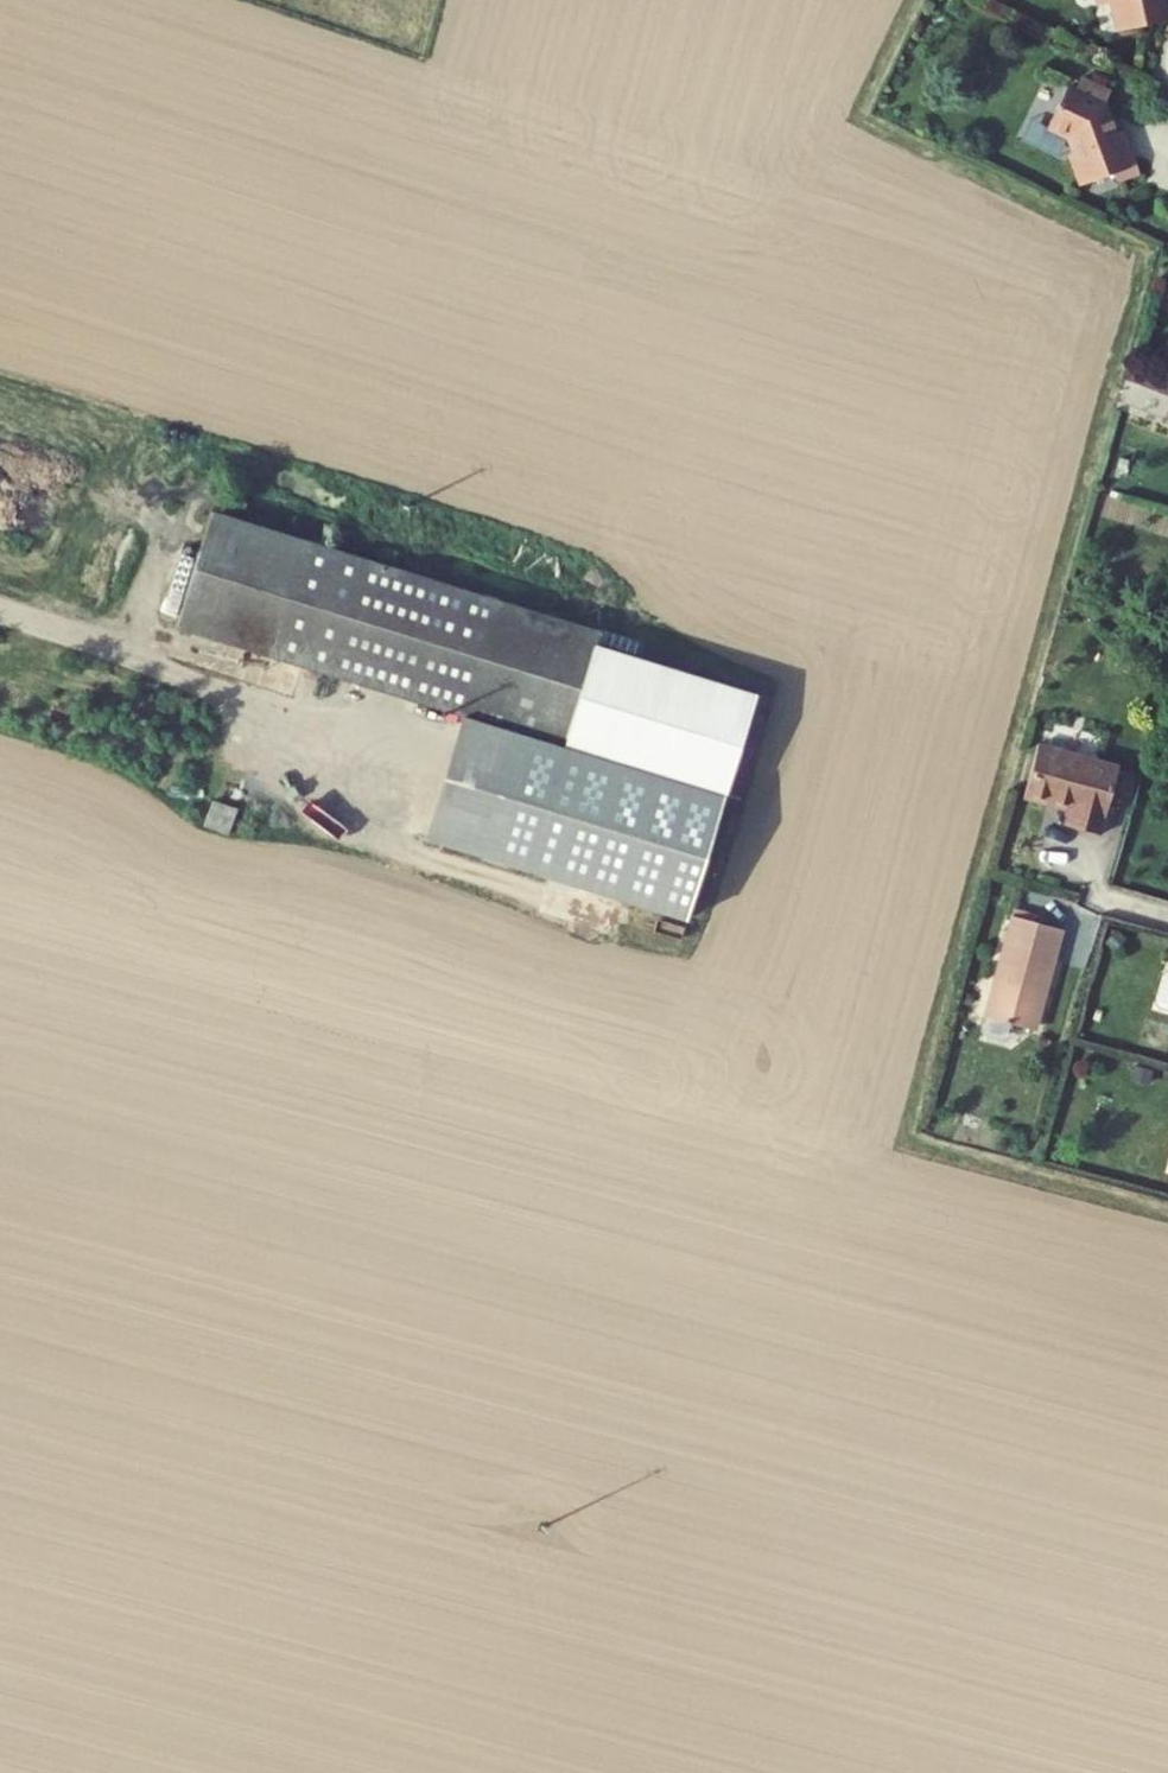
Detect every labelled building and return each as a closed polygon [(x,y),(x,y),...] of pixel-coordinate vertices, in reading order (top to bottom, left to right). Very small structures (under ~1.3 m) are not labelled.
[(1165,20),(1161,0),(1099,0),(1100,4),(1114,1),(1121,30),(1165,20)] [(1116,134),(1106,106),(1110,92),(1070,82),(1066,95),(1057,92),(1046,136),(1068,142),(1077,154),(1075,155),(1072,161),(1076,173),(1082,176),(1086,185),(1116,174),(1119,182),(1141,174),(1126,131),(1116,134)] [(606,634),(223,517),(186,637),(469,723),(575,755),(522,930),(678,978),(764,697),(602,648),(606,634)] [(522,930),(575,755),(469,723),(416,898),(522,930)] [(1074,810),(1070,827),(1105,837),(1126,766),(1050,744),(1034,799),(1074,810)] [(230,829),(235,801),(211,797),(206,824),(230,829)] [(1064,928),(1014,915),(986,1018),(1037,1031),(1064,928)]
